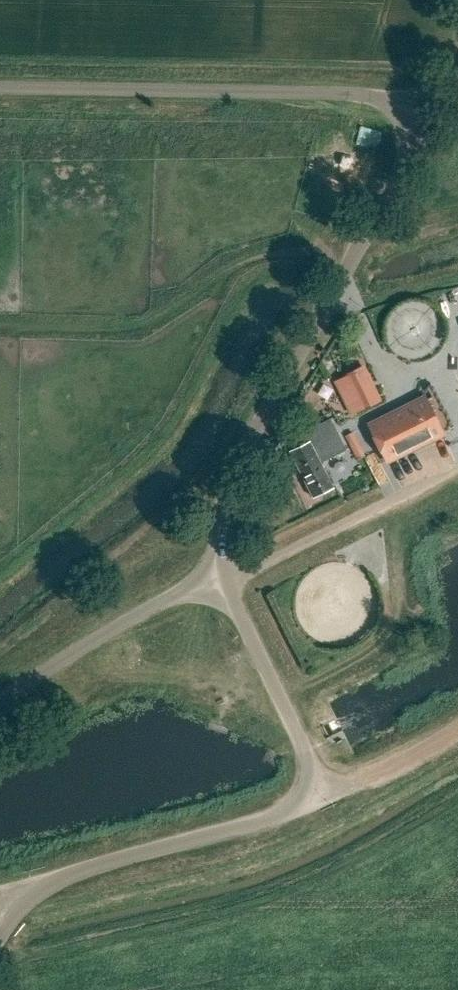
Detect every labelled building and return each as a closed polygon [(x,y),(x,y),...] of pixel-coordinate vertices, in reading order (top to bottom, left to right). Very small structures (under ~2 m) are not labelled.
[(350,382),(360,403),(375,395),(359,363),(341,372),(346,383),(350,382)] [(444,432),(453,428),(447,416),(438,420),(433,410),(442,406),(432,385),(427,388),(431,396),(427,398),(370,426),(387,461),(443,433),(443,432),(444,432)] [(291,451),(314,498),(335,487),(323,461),(347,449),(332,420),(301,435),(306,444),(291,451)] [(277,452),(284,445),(278,440),(267,452),(271,456),(276,451),(277,452)]
